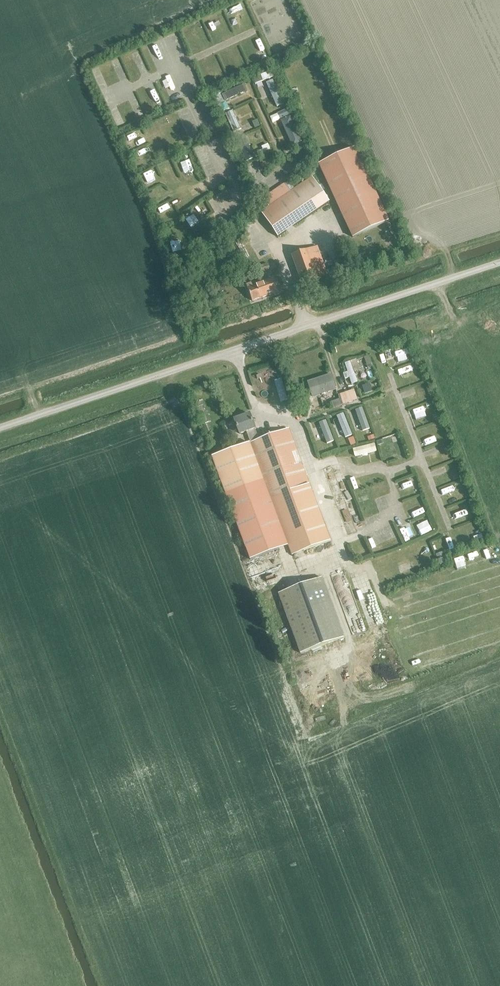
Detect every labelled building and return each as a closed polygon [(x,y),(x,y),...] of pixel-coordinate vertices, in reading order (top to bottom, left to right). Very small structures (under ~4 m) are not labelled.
[(267,73),(274,70),(272,65),(265,67),(267,73)] [(291,102),(282,104),(283,110),(292,107),(291,102)] [(275,116),(284,112),(281,105),(272,109),(275,116)] [(281,120),(292,147),(305,142),(293,114),(281,120)] [(266,145),(274,142),(271,135),(264,138),(266,145)] [(200,150),(206,148),(202,139),(196,141),(200,150)] [(318,163),(352,237),(389,220),(355,146),(318,163)] [(299,163),(306,159),(303,154),(296,159),(299,163)] [(279,237),(329,200),(312,175),(290,191),(283,183),(263,197),(268,206),(260,212),(279,237)] [(192,218),(199,212),(194,206),(188,212),(192,218)] [(291,255),(301,284),(327,276),(317,247),(291,255)] [(256,267),(258,273),(270,269),(267,263),(256,267)] [(252,301),(277,292),(273,279),(255,285),(254,281),(246,283),(252,301)] [(399,345),(401,355),(415,352),(412,341),(399,345)] [(354,377),(361,376),(355,354),(349,356),(354,377)] [(405,367),(416,364),(415,358),(403,362),(405,367)] [(326,390),(327,392),(335,389),(329,373),(306,382),(312,396),(326,390)] [(283,377),(277,379),(283,394),(289,392),(283,377)] [(424,381),(427,391),(434,389),(431,379),(424,381)] [(345,392),(348,402),(357,399),(353,389),(345,392)] [(333,407),(348,402),(345,392),(337,395),(339,398),(330,402),(333,407)] [(385,393),(375,396),(382,416),(392,413),(385,393)] [(435,400),(438,400),(437,395),(423,399),(426,409),(437,406),(435,400)] [(366,403),(359,405),(366,422),(373,419),(366,403)] [(347,407),(336,411),(340,419),(343,417),(349,429),(356,426),(347,407)] [(319,417),(327,437),(337,433),(329,413),(319,417)] [(289,428),(259,439),(255,431),(256,431),(249,414),(234,420),(239,434),(246,432),(250,442),(211,457),(249,559),(288,545),(292,555),(330,541),(302,466),(289,428)] [(305,428),(309,437),(314,435),(311,426),(305,428)] [(426,439),(441,435),(439,430),(425,434),(426,439)] [(392,437),(394,450),(406,447),(404,434),(392,437)] [(359,441),(360,448),(381,443),(379,437),(359,441)] [(378,468),(368,473),(370,478),(381,474),(378,468)] [(389,483),(388,476),(377,478),(378,485),(389,483)] [(406,493),(420,489),(416,477),(402,481),(406,493)] [(367,482),(359,486),(363,495),(371,491),(367,482)] [(332,495),(338,493),(334,483),(328,485),(332,495)] [(416,511),(429,506),(424,495),(411,500),(416,511)] [(467,497),(454,501),(457,511),(471,507),(467,497)] [(379,507),(366,511),(370,523),(383,518),(379,507)] [(424,529),(436,523),(430,512),(418,519),(424,529)] [(387,535),(400,530),(396,520),(383,525),(387,535)] [(407,536),(414,531),(407,520),(400,524),(407,536)] [(478,534),(485,532),(482,522),(475,524),(478,534)] [(446,538),(448,544),(462,541),(461,535),(446,538)] [(375,586),(367,563),(360,565),(365,577),(368,576),(370,584),(362,587),(363,590),(375,586)] [(278,593),(300,653),(343,638),(321,578),(278,593)] [(377,616),(393,614),(392,607),(376,609),(377,616)]
